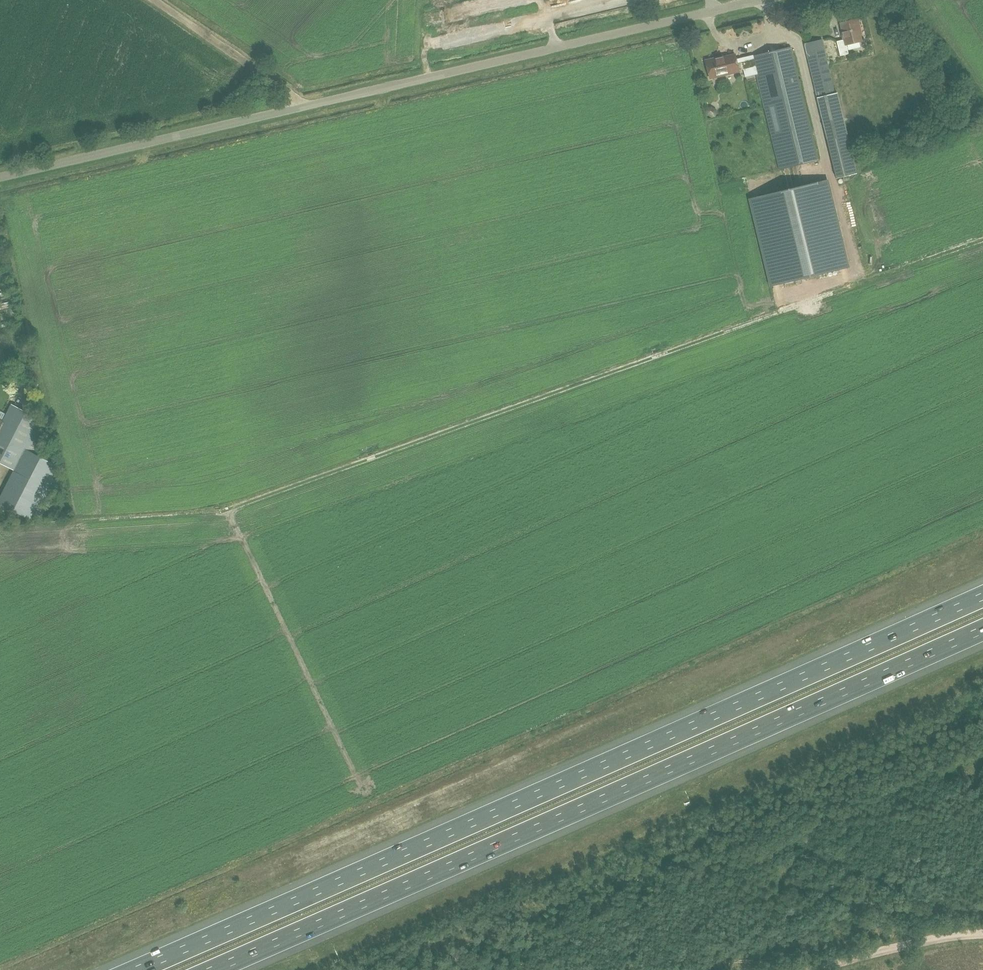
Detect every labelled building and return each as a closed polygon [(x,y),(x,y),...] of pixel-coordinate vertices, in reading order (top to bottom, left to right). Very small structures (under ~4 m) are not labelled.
[(846,44),(862,41),(859,30),(861,30),(858,19),(841,23),(845,39),(837,41),(840,56),(849,54),(846,44)] [(817,97),(835,94),(822,40),(805,44),(817,97)] [(745,77),(757,74),(753,58),(742,61),(742,58),(737,59),(735,54),(717,59),(717,58),(706,60),(710,78),(739,71),(739,70),(743,69),(745,77)] [(795,122),(793,123),(781,73),(772,75),(772,78),(762,80),(775,133),(777,133),(779,141),(799,136),(795,122)] [(706,111),(706,114),(711,117),(715,116),(716,113),(715,110),(711,108),(708,108),(706,111)] [(788,213),(792,225),(800,223),(796,211),(788,213)] [(3,421),(0,419),(0,461),(15,469),(0,498),(0,503),(30,518),(34,511),(42,516),(61,480),(52,476),(58,465),(34,453),(42,437),(34,433),(41,419),(12,404),(3,421)] [(549,783),(557,779),(555,772),(546,776),(549,783)]
